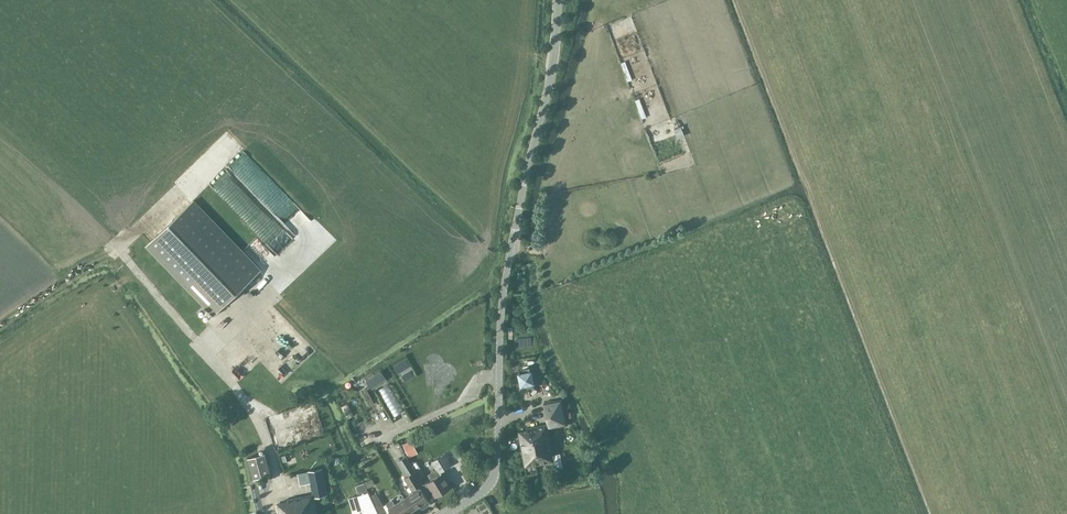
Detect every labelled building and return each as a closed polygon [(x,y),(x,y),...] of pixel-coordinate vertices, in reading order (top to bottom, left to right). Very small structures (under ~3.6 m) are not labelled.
[(650,140),(662,136),(657,124),(646,128),(650,140)] [(193,202),(148,245),(215,315),(260,271),(193,202)] [(277,317),(276,310),(266,312),(267,319),(277,317)] [(277,330),(282,335),(291,325),(286,321),(277,330)] [(525,370),(519,372),(522,385),(528,384),(529,388),(541,385),(536,365),(524,368),(525,370)] [(381,371),(374,376),(379,383),(386,378),(381,371)] [(383,385),(378,387),(386,401),(390,398),(383,385)] [(526,432),(517,433),(524,468),(555,462),(556,462),(554,455),(550,430),(569,426),(563,399),(543,402),(548,425),(526,429),(526,432)] [(370,411),(373,420),(383,417),(380,408),(370,411)] [(409,455),(416,452),(412,441),(404,445),(409,455)] [(266,453),(249,458),(254,479),(271,474),(266,453)] [(453,465),(445,454),(432,462),(439,474),(453,465)] [(561,454),(554,455),(556,462),(555,462),(556,469),(564,468),(561,454)] [(407,456),(398,461),(407,476),(404,478),(412,490),(418,487),(423,484),(416,471),(415,471),(407,456)] [(314,494),(315,498),(328,495),(323,469),(308,472),(312,494),(314,494)] [(421,479),(425,477),(421,470),(417,472),(421,479)] [(431,480),(428,483),(436,496),(436,497),(451,488),(442,473),(442,472),(439,474),(437,470),(428,475),(431,480)] [(426,481),(423,482),(433,498),(436,496),(428,483),(426,481)] [(371,496),(365,483),(356,486),(360,496),(349,499),(354,513),(379,513),(371,496)] [(414,493),(405,498),(413,511),(421,507),(421,508),(423,509),(430,505),(430,503),(429,502),(421,488),(420,489),(418,487),(412,490),(414,493)] [(371,496),(379,513),(385,513),(388,512),(384,505),(377,493),(371,496)] [(315,498),(314,494),(312,494),(288,500),(288,502),(277,505),(279,513),(318,513),(315,498)] [(388,509),(392,513),(409,513),(413,511),(405,498),(395,505),(392,500),(386,504),(389,508),(388,509)]
